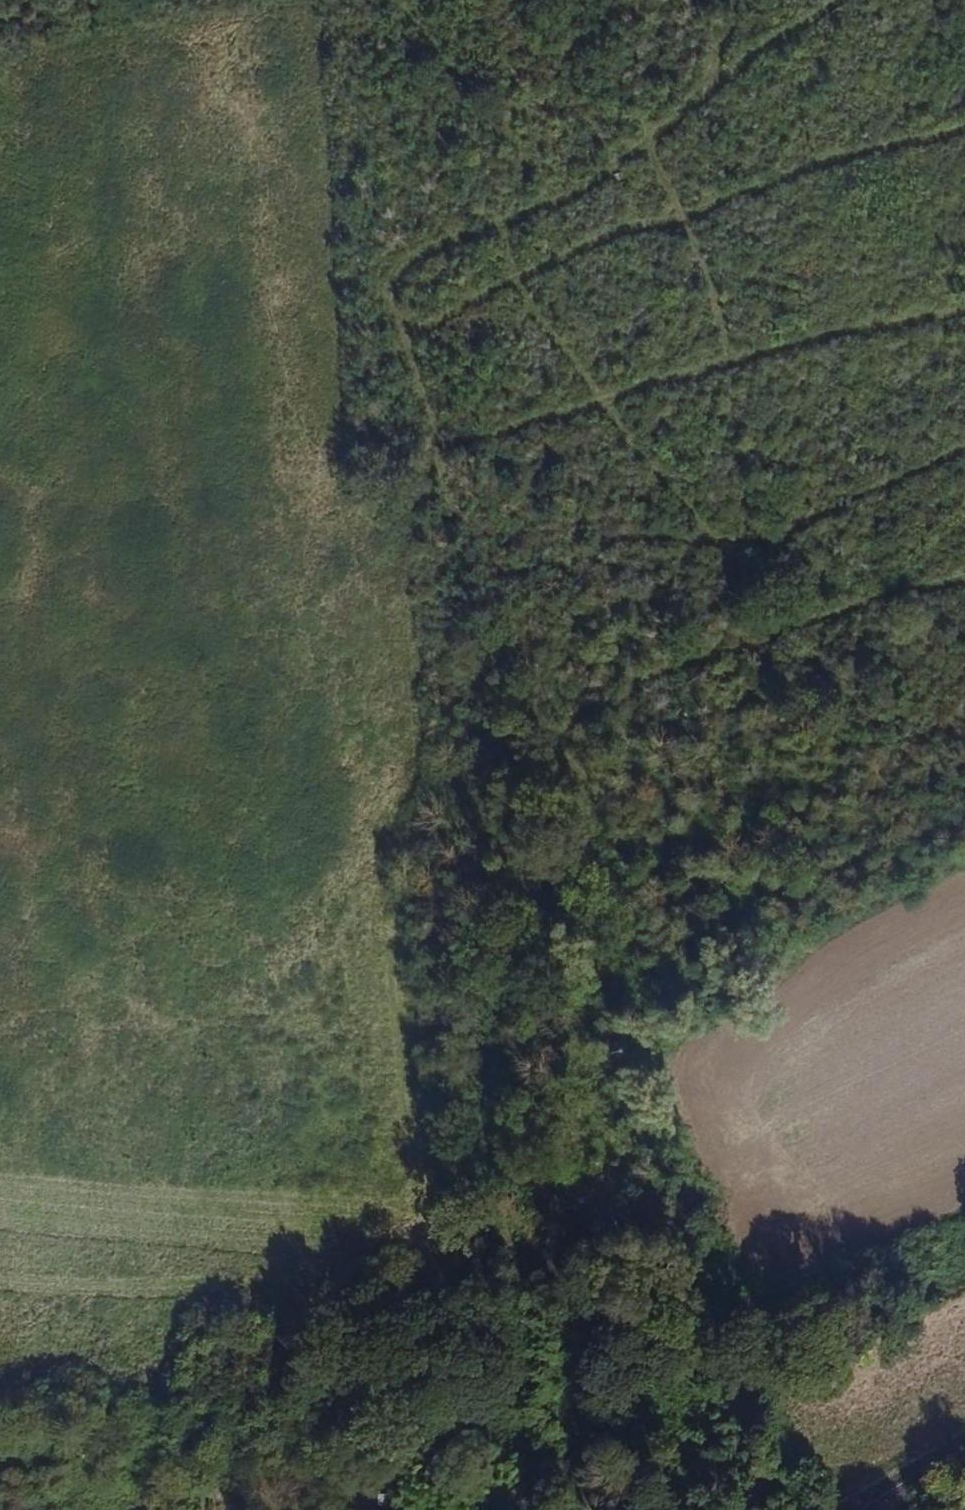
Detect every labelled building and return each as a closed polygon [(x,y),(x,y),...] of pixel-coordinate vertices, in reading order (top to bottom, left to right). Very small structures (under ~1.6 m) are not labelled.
[(395,1456),(378,1456),(378,1468),(395,1468),(395,1456)]
